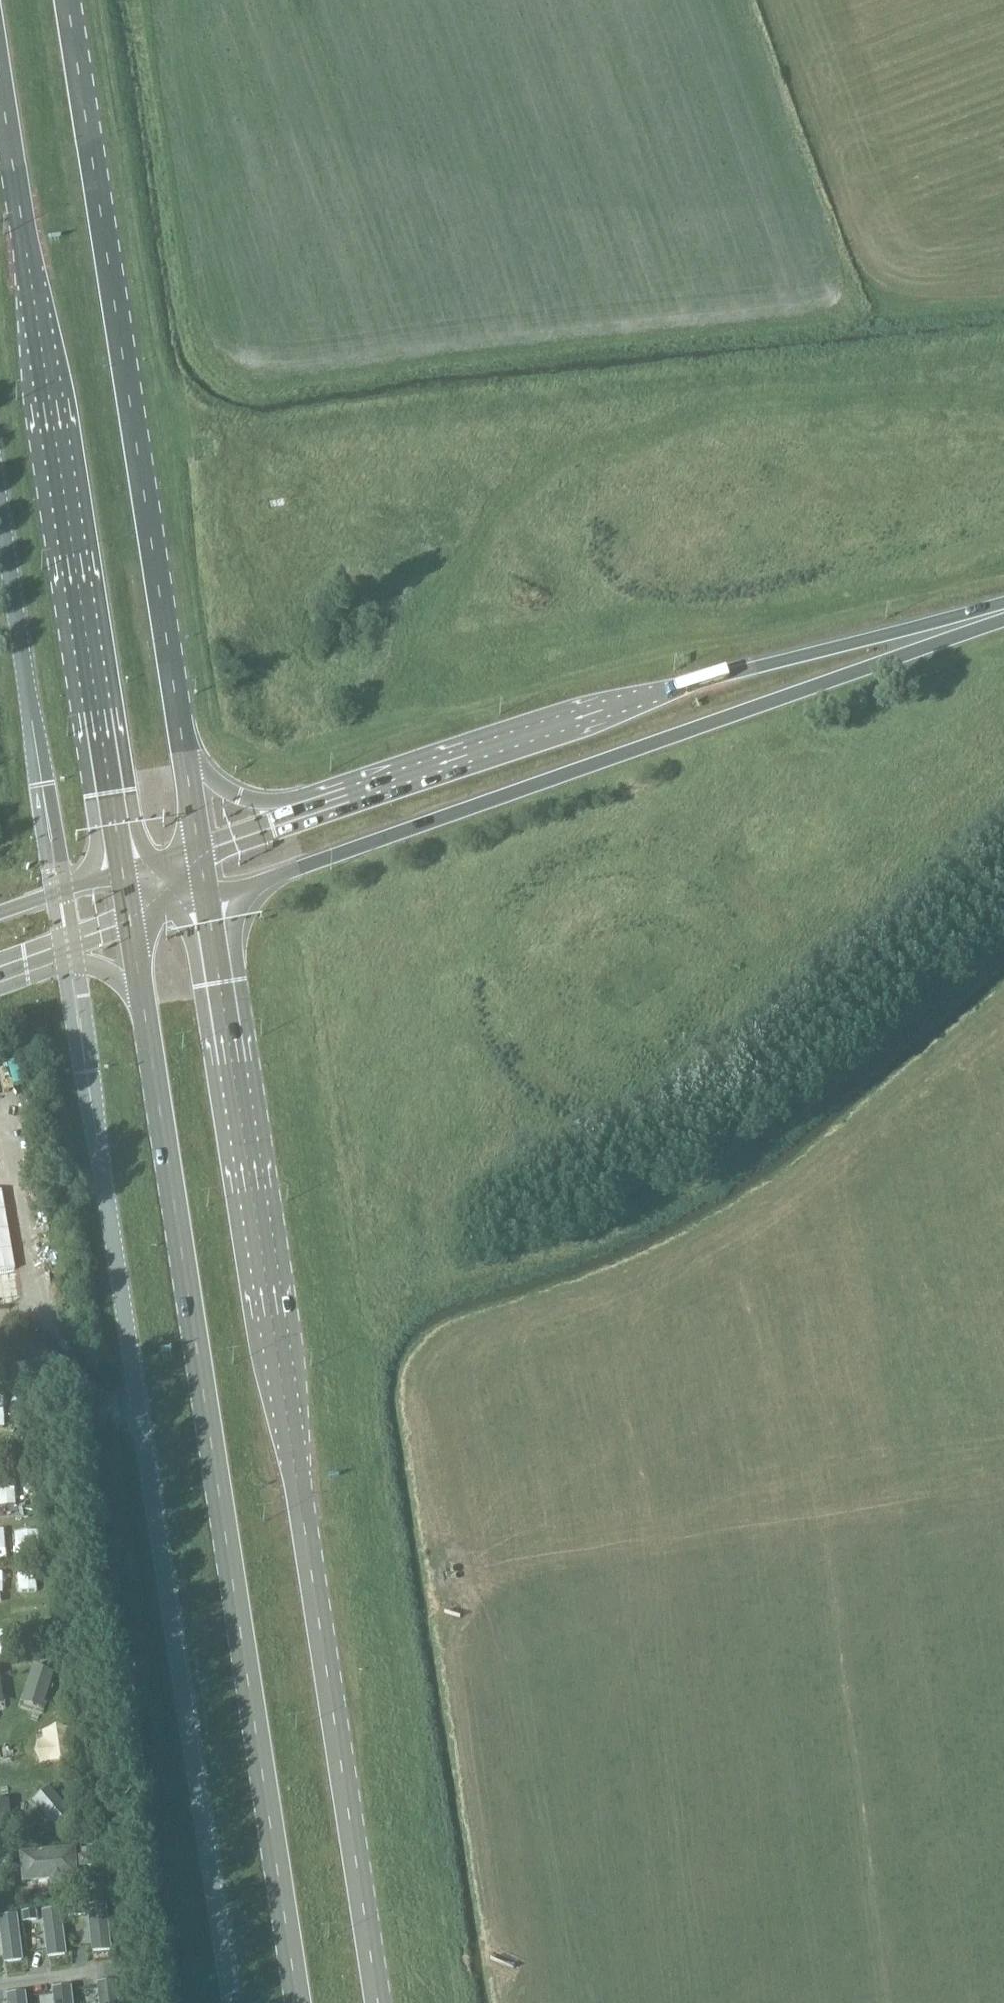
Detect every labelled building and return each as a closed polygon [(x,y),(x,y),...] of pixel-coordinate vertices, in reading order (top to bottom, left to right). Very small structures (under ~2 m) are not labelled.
[(85,1837),(0,1847),(0,1912),(16,1910),(52,1905),(94,1901),(85,1837)] [(108,1905),(88,1906),(91,1952),(110,1951),(108,1905)] [(63,1911),(44,1913),(49,1959),(68,1957),(63,1911)] [(0,1920),(0,1923),(4,1965),(25,1963),(21,1918),(0,1920)] [(69,2002),(109,2002),(105,1975),(65,1981),(69,2002)] [(26,1986),(28,2002),(69,2002),(65,1981),(26,1986)] [(26,1986),(0,1990),(0,2002),(28,2002),(26,1986)]
